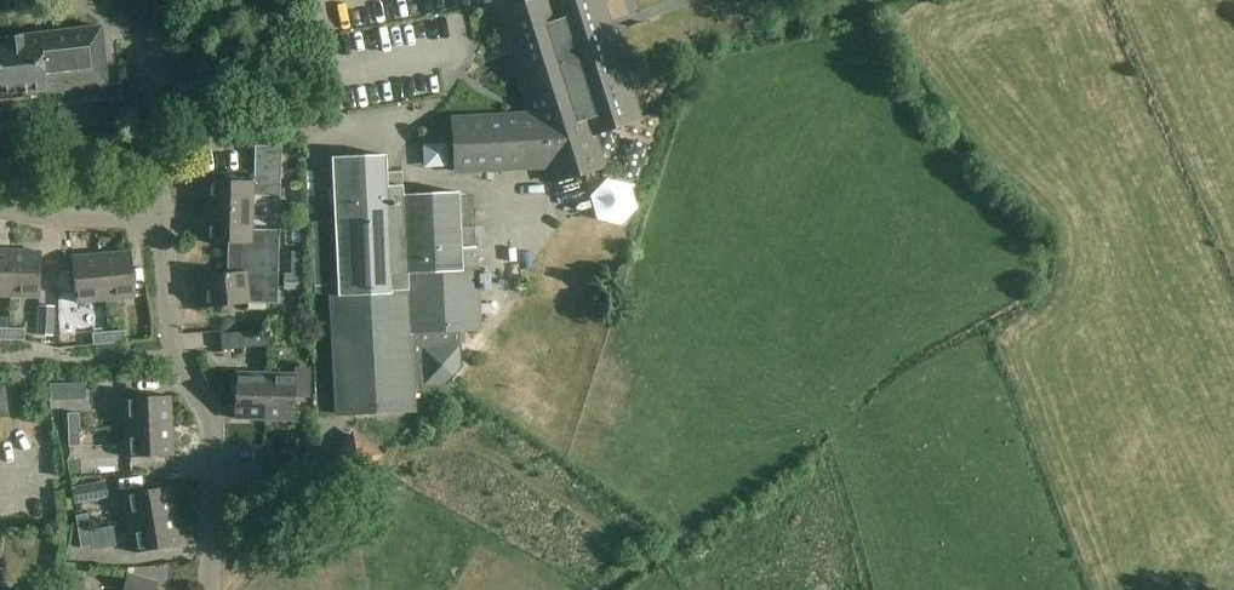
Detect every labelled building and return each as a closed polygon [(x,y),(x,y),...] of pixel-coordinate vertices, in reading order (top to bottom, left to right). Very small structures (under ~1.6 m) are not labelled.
[(471,170),(525,167),(525,163),(547,156),(556,183),(602,169),(591,135),(638,120),(599,0),(559,0),(549,3),(548,0),(531,0),(500,10),(537,126),(523,131),(523,118),(452,122),(454,171),(456,171),(471,170)] [(102,29),(0,39),(0,99),(62,92),(63,103),(58,103),(61,129),(128,123),(125,97),(123,97),(122,82),(107,83),(102,29)] [(426,162),(450,161),(449,136),(425,137),(426,162)] [(205,243),(227,244),(278,245),(278,231),(251,230),(252,196),(280,197),(281,147),(255,146),(253,183),(207,181),(205,243)] [(459,331),(464,331),(480,330),(471,170),(456,171),(457,193),(403,195),(401,172),(387,172),(386,155),(332,157),(338,294),(330,295),(336,414),(414,410),(414,391),(413,386),(422,386),(422,387),(445,386),(462,367),(461,345),(459,345),(459,331)] [(596,186),(561,192),(565,214),(599,209),(596,186)] [(278,245),(227,244),(226,274),(201,277),(204,309),(247,304),(276,305),(278,245)] [(12,250),(0,250),(0,297),(10,297),(12,250)] [(12,250),(10,297),(40,298),(42,252),(12,250)] [(103,255),(107,300),(137,297),(133,252),(103,255)] [(107,300),(103,255),(73,258),(76,302),(107,300)] [(53,336),(54,306),(38,305),(36,335),(53,336)] [(9,329),(4,329),(4,317),(0,317),(0,341),(9,341),(9,329)] [(69,346),(90,348),(91,328),(70,326),(69,346)] [(9,329),(9,341),(25,342),(26,330),(9,329)] [(110,333),(111,344),(127,343),(126,332),(110,333)] [(266,332),(221,334),(222,349),(267,347),(266,332)] [(111,344),(110,333),(93,335),(94,345),(111,344)] [(266,373),(264,419),(295,420),(295,398),(310,398),(311,367),(295,367),(295,374),(266,373)] [(264,419),(266,373),(236,372),(234,419),(264,419)] [(50,384),(51,401),(64,400),(63,383),(50,384)] [(125,428),(171,426),(170,397),(124,399),(125,428)] [(67,413),(67,446),(79,445),(78,413),(67,413)] [(171,426),(125,428),(127,458),(173,455),(171,426)] [(379,456),(354,435),(325,471),(350,492),(379,456)] [(26,464),(37,463),(36,442),(24,443),(26,464)] [(104,481),(70,487),(73,504),(107,498),(104,481)] [(129,524),(175,515),(169,486),(124,495),(129,524)] [(92,547),(86,515),(74,517),(81,549),(92,547)] [(175,515),(129,524),(135,553),(180,544),(175,515)] [(122,589),(156,589),(158,583),(127,574),(122,589)] [(83,582),(60,576),(55,589),(81,589),(83,582)]
